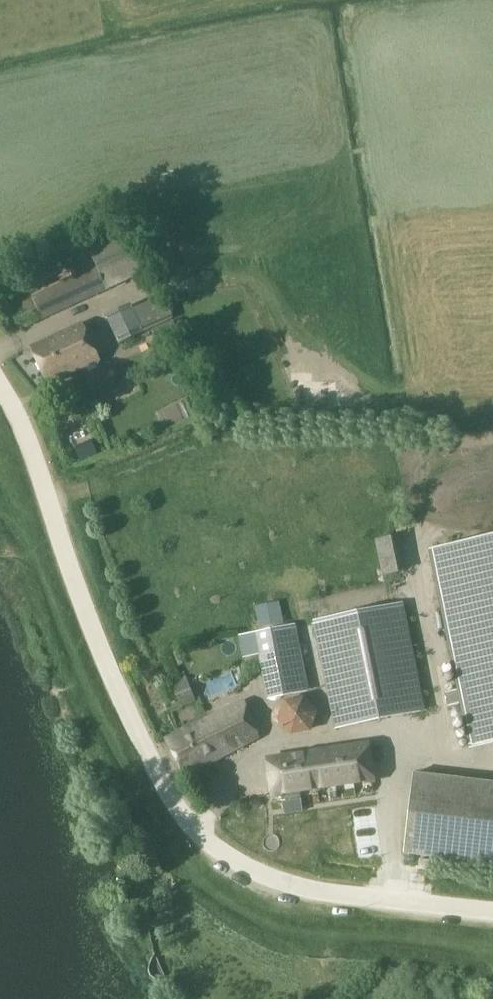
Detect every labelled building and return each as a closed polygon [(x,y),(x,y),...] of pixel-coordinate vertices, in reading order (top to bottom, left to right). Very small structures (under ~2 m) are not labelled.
[(43,317),(73,303),(146,270),(124,222),(85,240),(97,265),(32,294),(9,305),(20,327),(43,317)] [(144,333),(131,304),(106,316),(119,344),(144,333)] [(83,323),(32,346),(49,382),(99,359),(100,360),(83,321),(82,321),(83,323)] [(458,691),(446,693),(448,707),(461,704),(470,749),(492,744),(492,537),(430,550),(458,691)] [(284,623),(279,602),(256,607),(260,628),(284,623)] [(403,603),(314,621),(336,727),(425,709),(403,603)] [(309,690),(301,651),(295,625),(256,633),(269,698),(309,690)] [(173,686),(180,705),(190,701),(183,682),(173,686)] [(306,694),(285,698),(278,717),(292,734),(312,730),(319,709),(306,694)] [(187,731),(169,740),(187,773),(263,734),(245,702),(192,729),(190,727),(187,729),(187,731)] [(368,743),(269,758),(274,793),(373,778),(368,743)] [(413,773),(404,855),(492,865),(492,783),(413,773)]
